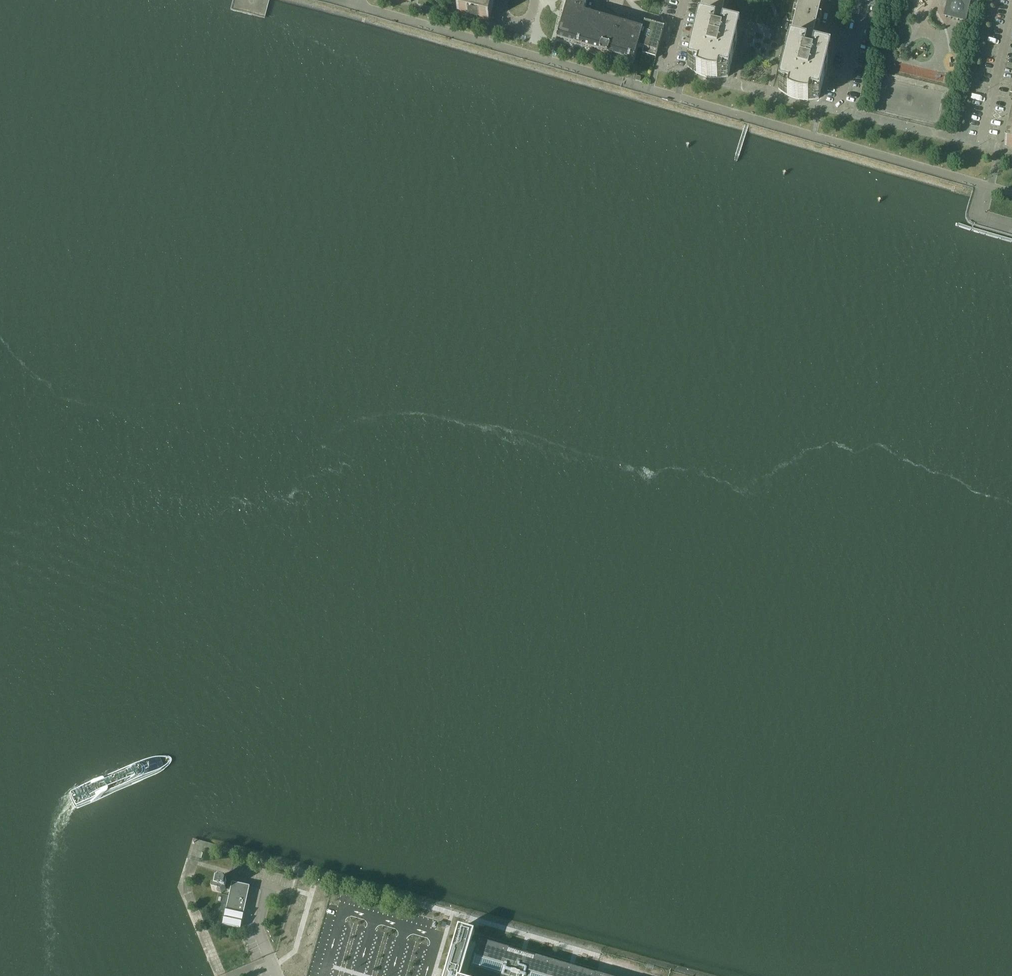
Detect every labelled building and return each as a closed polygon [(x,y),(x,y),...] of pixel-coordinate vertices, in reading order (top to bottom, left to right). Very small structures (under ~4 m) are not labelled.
[(457,13),(489,21),(494,0),(460,0),(457,13)] [(638,47),(645,23),(644,23),(642,31),(583,14),(587,0),(568,0),(556,41),(633,63),(638,47)] [(726,0),(703,0),(701,9),(701,10),(699,18),(687,67),(690,69),(696,73),(700,75),(706,77),(712,78),(717,78),(727,77),(739,29),(722,25),(720,35),(713,33),(718,14),(722,15),(726,0)] [(822,0),(799,0),(796,12),(798,12),(796,21),(794,20),(792,31),(792,32),(790,40),(789,40),(778,89),(786,95),(795,99),(801,100),(808,100),(818,99),(830,51),(813,47),(811,57),(804,55),(808,36),(813,37),(822,0)] [(943,16),(965,21),(970,0),(947,0),(943,16)] [(664,29),(645,23),(638,47),(643,49),(642,54),(655,58),(664,29)] [(1004,146),(1011,148),(1011,111),(1004,146)] [(249,887),(243,886),(232,883),(232,884),(226,883),(226,882),(224,880),(225,879),(218,878),(218,879),(216,880),(215,880),(213,886),(213,887),(212,888),(211,891),(212,892),(219,893),(220,893),(221,894),(223,892),(224,892),(224,891),(225,891),(230,891),(226,911),(223,925),(241,929),(248,895),(249,890),(249,887)] [(479,941),(478,941),(478,942),(472,940),(474,934),(464,931),(459,930),(446,975),(597,975),(479,941)]
